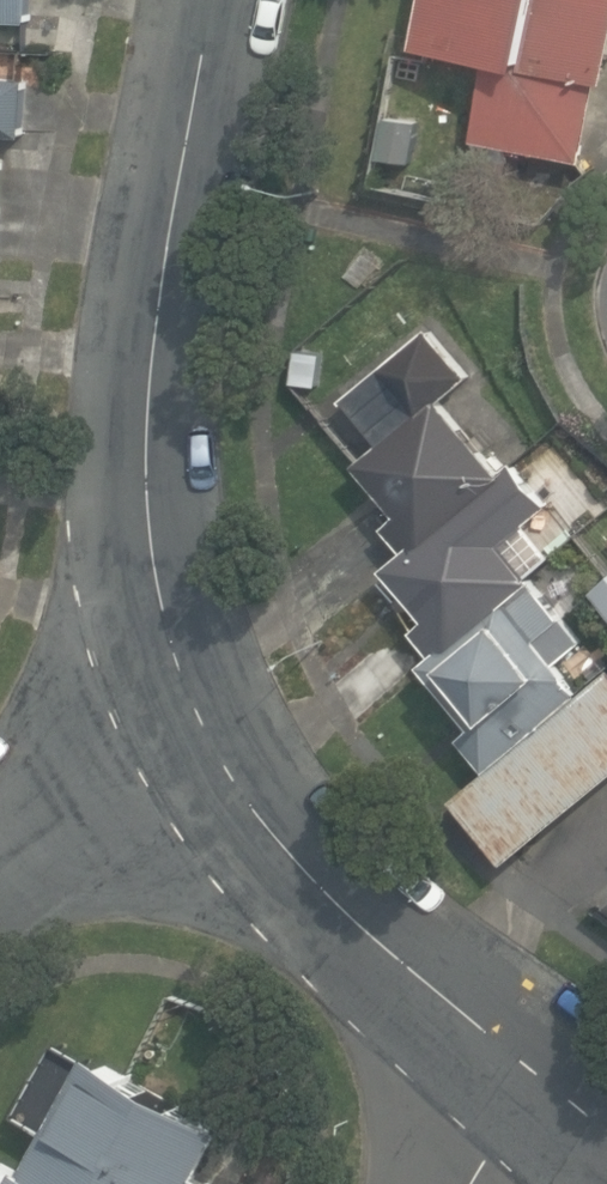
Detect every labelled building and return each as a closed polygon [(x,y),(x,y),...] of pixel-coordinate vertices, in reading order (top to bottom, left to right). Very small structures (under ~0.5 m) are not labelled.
[(31,21),(32,0),(0,0),(0,20),(31,21)] [(413,47),(489,62),(474,141),(580,162),(595,82),(606,84),(606,0),(422,0),(413,47)] [(26,136),(28,82),(0,81),(0,135),(26,136)] [(606,778),(606,678),(585,697),(537,641),(565,617),(529,576),(552,556),(526,526),(551,504),(517,464),(506,473),(442,399),(473,372),(431,324),(343,400),(383,447),(361,467),(401,514),(387,526),(410,552),(386,572),(427,620),(415,631),(436,655),(423,666),(474,726),(461,737),(490,772),(456,802),(508,863),(606,778)] [(302,345),(295,384),(319,388),(325,349),(302,345)] [(203,1178),(231,1129),(100,1055),(34,1171),(30,1168),(24,1178),(0,1164),(0,1183),(213,1183),(203,1178)]
